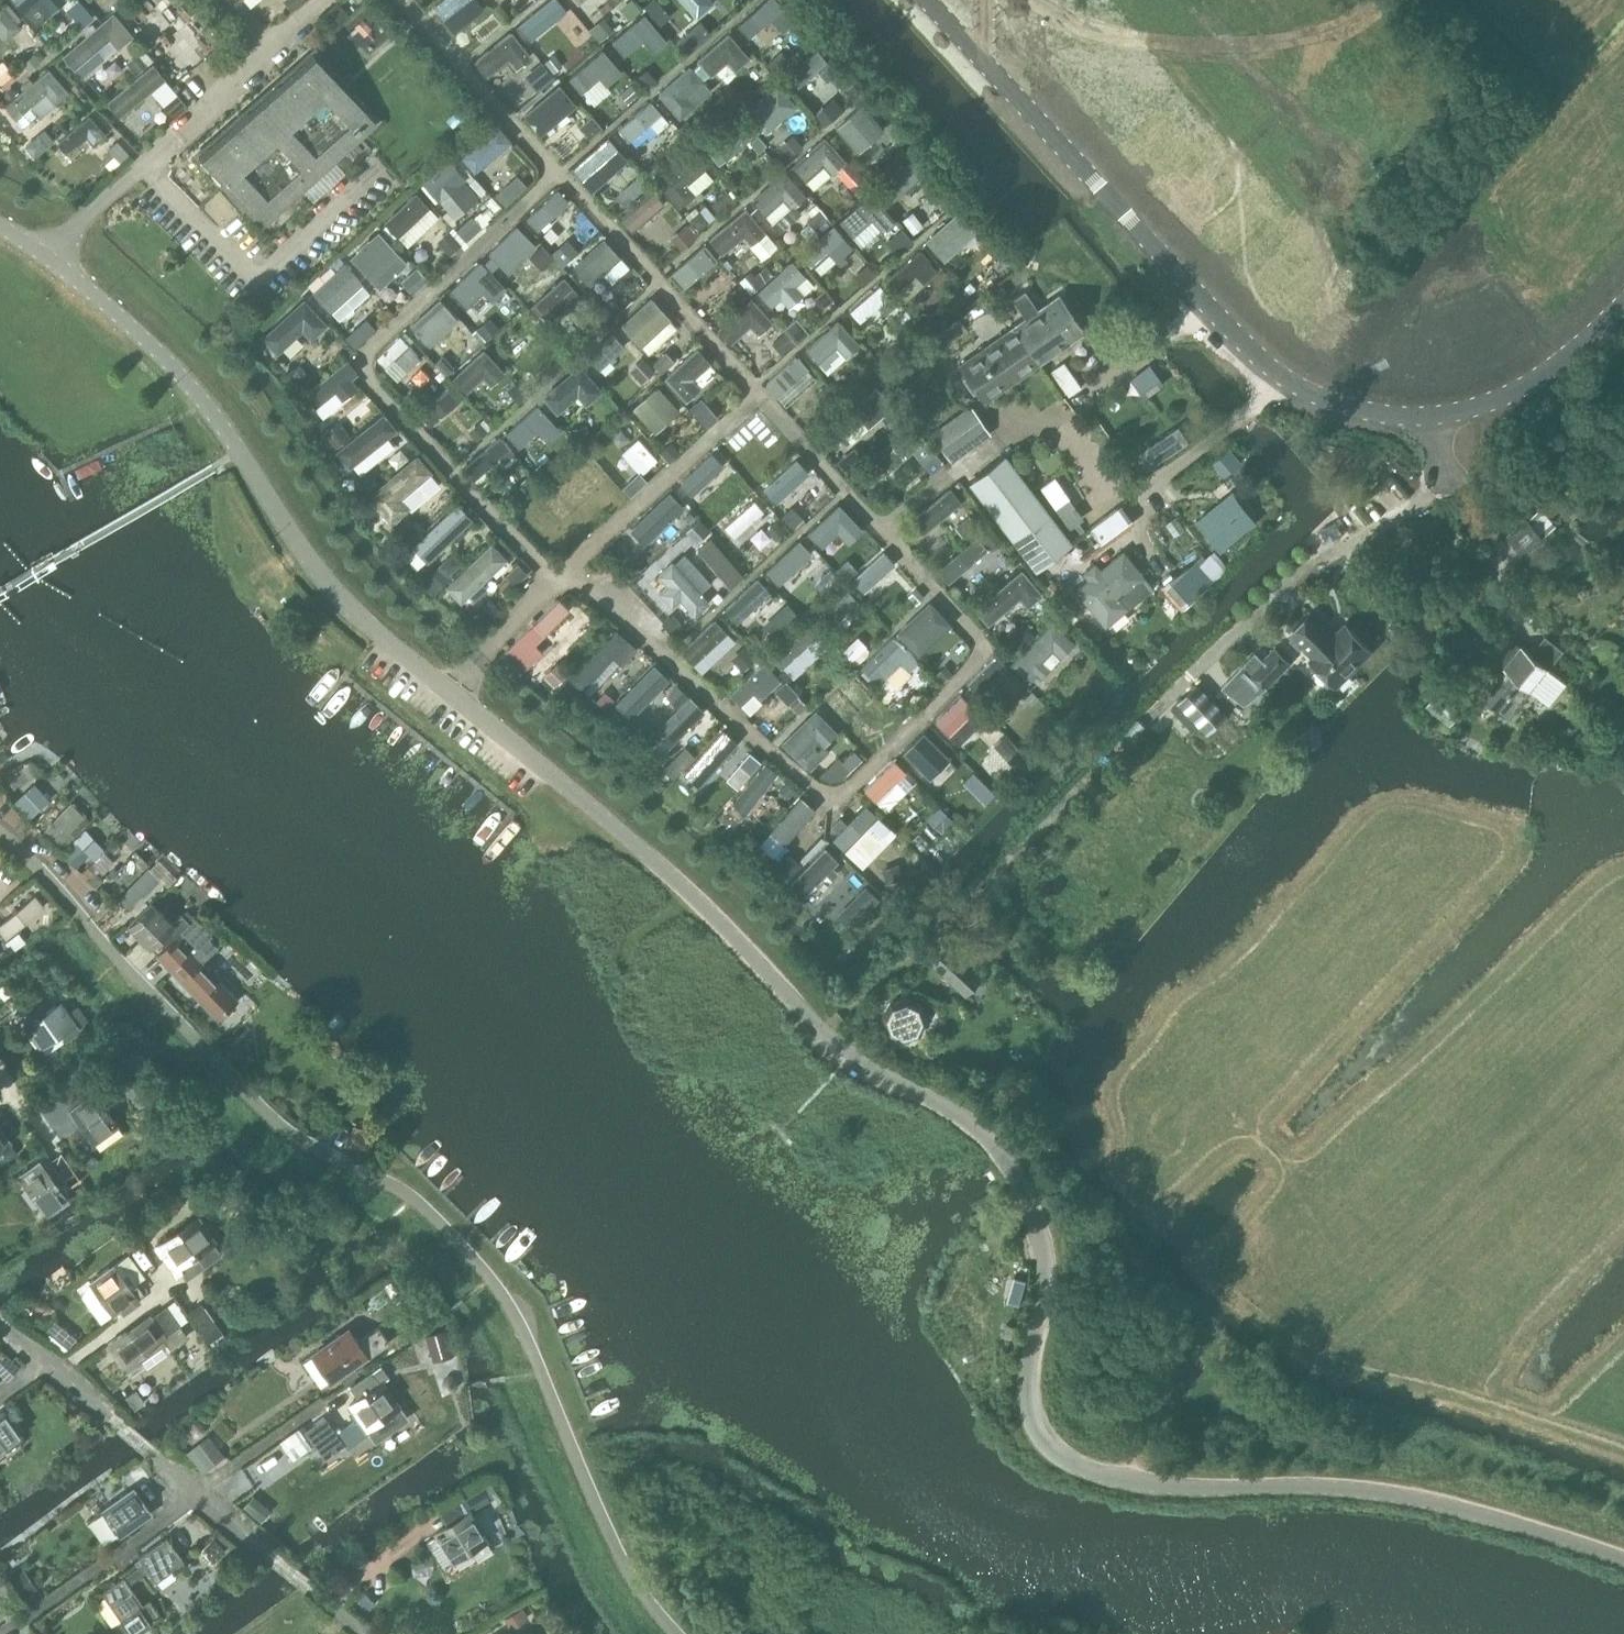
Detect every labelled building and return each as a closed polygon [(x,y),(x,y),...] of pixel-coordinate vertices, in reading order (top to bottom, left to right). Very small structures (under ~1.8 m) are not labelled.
[(0,3),(0,34),(5,40),(21,27),(16,21),(20,18),(5,0),(4,0),(0,3)] [(35,26),(65,0),(12,0),(35,26)] [(67,5),(78,19),(89,10),(81,0),(73,0),(67,5)] [(440,18),(443,15),(449,24),(460,14),(454,7),(462,0),(436,0),(429,5),(440,18)] [(562,0),(544,0),(519,21),(533,39),(569,9),(562,0)] [(620,11),(630,22),(644,9),(635,0),(632,0),(620,11)] [(696,16),(712,2),(710,0),(682,0),(696,16)] [(736,29),(748,42),(776,15),(765,3),(736,29)] [(711,7),(698,18),(711,32),(723,21),(711,7)] [(113,13),(63,55),(74,69),(75,67),(82,75),(104,57),(97,49),(109,39),(117,49),(132,35),(113,13)] [(643,13),(611,41),(623,55),(642,39),(654,53),(667,41),(643,13)] [(590,26),(599,37),(613,26),(604,15),(590,26)] [(510,32),(475,61),(486,75),(508,57),(516,67),(529,55),(510,32)] [(699,62),(692,68),(702,80),(709,74),(726,59),(734,69),(747,57),(728,35),(698,60),(699,62)] [(602,49),(568,78),(581,92),(599,77),(606,85),(622,72),(602,49)] [(788,78),(804,96),(835,68),(819,50),(788,78)] [(0,60),(0,82),(8,90),(39,58),(33,51),(14,70),(2,58),(0,60)] [(218,138),(201,153),(225,180),(227,183),(232,188),(246,204),(263,223),(302,188),(374,124),(343,89),(339,84),(312,54),(308,58),(301,64),(254,106),(247,112),(223,134),(218,138)] [(153,59),(108,97),(121,112),(166,74),(153,59)] [(528,76),(536,88),(554,76),(546,64),(528,76)] [(690,65),(658,93),(679,118),(711,90),(702,80),(692,68),(690,65)] [(48,68),(4,106),(15,119),(22,127),(36,115),(38,118),(55,103),(68,92),(48,68)] [(752,103),(746,109),(760,127),(765,132),(796,106),(780,87),(776,82),(767,90),(752,103)] [(559,84),(523,114),(540,135),(576,105),(559,84)] [(825,122),(844,108),(834,95),(815,110),(825,122)] [(647,97),(617,124),(632,141),(662,115),(647,97)] [(861,105),(836,127),(858,152),(882,130),(861,105)] [(90,116),(56,145),(65,155),(86,138),(92,145),(105,134),(90,116)] [(705,151),(715,163),(748,135),(738,123),(705,151)] [(33,158),(56,139),(45,125),(22,144),(33,158)] [(497,128),(462,159),(479,177),(514,146),(497,128)] [(779,142),(789,155),(804,143),(793,131),(779,142)] [(607,137),(572,169),(591,191),(627,160),(607,137)] [(114,168),(128,148),(117,140),(102,160),(114,168)] [(824,140),(794,167),(813,189),(843,161),(824,140)] [(662,180),(660,182),(679,206),(692,195),(697,201),(704,195),(699,189),(712,178),(701,165),(692,154),(662,180)] [(914,154),(876,186),(892,204),(930,173),(914,154)] [(443,163),(422,182),(439,201),(453,217),(473,201),(478,196),(464,179),(447,160),(443,163)] [(504,203),(527,183),(517,172),(494,192),(504,203)] [(784,173),(752,200),(771,221),(770,222),(779,232),(801,212),(793,204),(804,195),(784,173)] [(666,200),(644,174),(630,186),(641,198),(625,211),(637,225),(666,200)] [(526,220),(540,234),(572,202),(558,189),(526,220)] [(223,223),(239,208),(222,190),(206,204),(223,223)] [(861,201),(838,220),(852,236),(870,219),(882,232),(895,221),(879,202),(870,192),(861,201)] [(418,195),(385,226),(408,249),(440,218),(418,195)] [(698,229),(716,214),(706,202),(688,216),(698,229)] [(964,202),(927,236),(945,257),(983,223),(964,202)] [(746,204),(710,234),(723,249),(744,231),(752,240),(766,228),(746,204)] [(467,239),(490,219),(481,208),(457,227),(467,239)] [(810,215),(818,230),(831,222),(823,208),(810,215)] [(678,245),(698,238),(692,222),(672,229),(678,245)] [(490,256),(482,263),(490,271),(498,263),(508,273),(536,245),(516,224),(487,252),(490,256)] [(438,237),(451,253),(465,241),(453,226),(438,237)] [(854,246),(838,227),(802,258),(818,276),(854,246)] [(894,252),(913,244),(906,227),(887,235),(894,252)] [(380,234),(352,259),(379,287),(406,262),(380,234)] [(568,237),(553,251),(564,263),(579,249),(568,237)] [(666,268),(684,290),(721,259),(703,237),(666,268)] [(575,269),(593,287),(623,258),(605,239),(575,269)] [(921,246),(887,275),(898,287),(917,271),(924,280),(939,267),(921,246)] [(793,257),(759,287),(772,300),(782,291),(791,301),(804,290),(795,280),(806,271),(793,257)] [(479,260),(450,289),(467,307),(482,292),(492,301),(506,288),(490,271),(482,263),(479,260)] [(374,295),(347,264),(313,293),(340,324),(374,295)] [(414,291),(428,276),(416,265),(402,280),(414,291)] [(897,300),(879,280),(850,307),(861,318),(876,305),(883,312),(897,300)] [(544,312),(557,324),(582,297),(569,285),(544,312)] [(1013,299),(1026,318),(1013,327),(1039,363),(1083,331),(1058,295),(1037,310),(1024,291),(1013,299)] [(304,295),(263,333),(278,349),(303,326),(312,336),(328,321),(304,295)] [(649,298),(622,324),(641,345),(648,353),(676,327),(669,320),(666,317),(666,315),(666,314),(663,311),(662,311),(661,311),(658,308),(657,306),(657,304),(655,301),(653,301),(651,300),(649,298)] [(439,299),(411,325),(429,345),(457,318),(440,300),(439,299)] [(750,299),(717,329),(729,342),(749,324),(758,333),(771,322),(750,299)] [(493,345),(507,360),(544,327),(531,311),(493,345)] [(796,315),(783,327),(796,341),(809,329),(796,315)] [(929,333),(936,346),(967,328),(959,315),(929,333)] [(837,321),(806,349),(827,373),(858,344),(837,321)] [(1039,363),(1013,327),(959,365),(966,375),(962,378),(973,394),(977,391),(985,401),(1039,363)] [(400,332),(376,354),(384,363),(409,341),(400,332)] [(587,359),(606,379),(635,353),(615,332),(587,359)] [(483,373),(491,382),(505,369),(484,346),(454,374),(467,388),(483,373)] [(697,349),(666,377),(686,399),(700,386),(717,371),(697,349)] [(644,356),(630,367),(641,381),(655,369),(644,356)] [(768,385),(788,406),(816,378),(796,357),(768,385)] [(1065,358),(1051,367),(1068,394),(1082,386),(1065,358)] [(343,360),(301,394),(311,407),(332,391),(339,399),(354,387),(348,379),(354,374),(343,360)] [(580,360),(544,392),(559,409),(579,392),(586,401),(603,386),(580,360)] [(1131,374),(1146,396),(1165,383),(1150,361),(1131,374)] [(656,386),(632,407),(654,431),(678,410),(656,386)] [(422,418),(433,428),(459,400),(448,390),(422,418)] [(537,404),(505,433),(518,447),(536,430),(548,443),(561,431),(537,404)] [(722,443),(737,459),(772,426),(757,410),(722,443)] [(960,418),(935,436),(950,458),(985,433),(970,411),(963,416),(960,418)] [(343,447),(358,464),(394,432),(379,415),(343,447)] [(840,444),(853,458),(880,433),(867,419),(840,444)] [(913,420),(868,458),(879,470),(905,447),(911,454),(929,438),(913,420)] [(600,448),(610,459),(638,433),(628,422),(600,448)] [(639,435),(622,450),(643,474),(660,460),(639,435)] [(466,469),(480,484),(515,453),(501,438),(466,469)] [(1153,445),(1134,459),(1147,478),(1167,464),(1153,445)] [(715,447),(685,473),(698,487),(717,471),(724,479),(735,470),(715,447)] [(589,478),(604,464),(590,449),(557,479),(566,489),(579,477),(589,478)] [(798,453),(766,484),(775,494),(776,493),(784,501),(795,491),(788,483),(808,464),(798,453)] [(372,492),(368,496),(376,505),(390,522),(405,510),(407,508),(408,508),(428,491),(429,488),(423,481),(422,480),(431,472),(416,455),(372,492)] [(971,483),(1038,568),(1073,539),(1007,455),(971,483)] [(553,476),(554,460),(538,459),(537,476),(553,476)] [(622,483),(630,493),(648,479),(641,470),(622,483)] [(612,511),(630,497),(619,483),(600,497),(612,511)] [(1057,483),(1046,490),(1072,526),(1082,519),(1057,483)] [(1219,551),(1256,518),(1229,488),(1192,521),(1219,551)] [(917,521),(930,534),(962,504),(949,490),(917,521)] [(754,501),(728,525),(740,539),(767,515),(754,501)] [(838,503),(807,532),(821,547),(836,532),(847,543),(862,529),(838,503)] [(645,529),(659,544),(686,519),(672,504),(645,529)] [(792,505),(783,514),(795,527),(805,517),(792,505)] [(413,549),(428,564),(472,522),(457,506),(413,549)] [(1122,506),(1068,545),(1084,555),(1133,520),(1122,506)] [(698,516),(686,529),(698,540),(710,526),(698,516)] [(397,531),(409,542),(421,529),(409,518),(397,531)] [(1524,554),(1542,538),(1526,520),(1508,536),(1524,554)] [(978,532),(939,566),(965,596),(1013,556),(1001,541),(992,549),(978,532)] [(801,533),(770,562),(782,574),(800,558),(807,564),(819,552),(801,533)] [(738,573),(710,541),(697,552),(725,584),(738,573)] [(621,545),(609,557),(631,580),(643,568),(621,545)] [(1146,575),(1124,548),(1076,585),(1106,622),(1131,604),(1123,594),(1146,575)] [(433,591),(463,561),(451,550),(422,581),(433,591)] [(883,551),(852,579),(863,592),(894,564),(883,551)] [(456,592),(472,608),(513,568),(497,552),(456,592)] [(1163,582),(1176,601),(1197,587),(1191,577),(1207,566),(1201,557),(1163,582)] [(672,562),(659,575),(667,584),(659,592),(671,606),(679,598),(694,614),(708,601),(672,562)] [(1021,571),(976,609),(987,623),(1019,596),(1027,605),(1040,593),(1021,571)] [(721,610),(740,628),(772,593),(753,576),(721,610)] [(837,631),(866,604),(849,585),(820,612),(837,631)] [(560,594),(503,650),(523,671),(546,649),(537,639),(572,605),(560,594)] [(486,621),(501,606),(492,597),(477,612),(486,621)] [(929,601),(896,632),(918,655),(951,624),(929,601)] [(1334,683),(1369,649),(1346,626),(1335,638),(1310,613),(1291,631),(1316,656),(1312,661),(1334,683)] [(675,614),(664,619),(670,633),(682,628),(675,614)] [(681,652),(702,675),(738,643),(716,619),(681,652)] [(1052,622),(1010,665),(1028,681),(1036,674),(1040,669),(1042,670),(1045,673),(1059,658),(1074,643),(1052,622)] [(774,655),(797,679),(828,648),(805,625),(774,655)] [(576,683),(590,695),(632,649),(618,637),(576,683)] [(892,637),(860,667),(873,680),(880,683),(900,663),(908,671),(917,662),(892,637)] [(1545,637),(1530,654),(1510,638),(1494,658),(1505,667),(1481,696),(1498,710),(1498,709),(1507,717),(1530,689),(1548,704),(1565,683),(1548,669),(1563,651),(1545,637)] [(1259,661),(1248,672),(1265,688),(1290,663),(1273,646),(1259,661)] [(1251,653),(1220,686),(1240,702),(1260,687),(1246,673),(1259,661),(1251,653)] [(765,659),(731,691),(749,711),(783,679),(765,659)] [(629,718),(669,677),(653,661),(613,702),(629,718)] [(969,685),(982,699),(1007,676),(994,662),(969,685)] [(824,702),(842,721),(873,691),(855,673),(824,702)] [(1197,686),(1175,705),(1200,730),(1221,713),(1197,686)] [(1449,722),(1464,703),(1442,686),(1428,705),(1449,722)] [(933,718),(958,743),(985,715),(961,691),(933,718)] [(819,704),(782,739),(796,754),(816,735),(824,743),(841,726),(819,704)] [(654,741),(669,755),(701,720),(686,706),(654,741)] [(685,760),(702,773),(726,743),(708,729),(685,760)] [(923,732),(902,752),(929,778),(949,758),(923,732)] [(853,748),(844,760),(836,753),(821,774),(838,786),(861,754),(853,748)] [(896,761),(866,791),(888,812),(918,783),(896,761)] [(742,801),(757,814),(782,785),(768,772),(742,801)] [(33,785),(17,799),(26,809),(42,795),(33,785)] [(804,795),(779,824),(795,837),(820,808),(804,795)] [(64,847),(75,836),(90,820),(71,801),(45,829),(64,847)] [(879,815),(844,852),(862,870),(898,833),(879,815)] [(90,850),(96,856),(107,846),(87,826),(62,850),(76,864),(90,850)] [(846,858),(826,839),(791,875),(811,894),(846,858)] [(149,867),(119,899),(132,910),(162,879),(149,867)] [(865,882),(837,912),(851,926),(879,896),(865,882)] [(5,937),(44,905),(36,895),(0,923),(0,931),(5,937)] [(153,903),(130,926),(151,948),(158,954),(177,936),(191,923),(189,921),(182,914),(172,923),(153,903)] [(177,936),(158,954),(218,1017),(238,999),(202,962),(208,956),(218,947),(208,938),(212,934),(203,924),(196,918),(191,923),(177,936)] [(965,995),(981,979),(948,947),(932,963),(965,995)] [(927,1020),(924,1013),(919,1003),(903,996),(887,1002),(880,1017),(887,1033),(903,1040),(921,1034),(927,1020)] [(61,1001),(26,1025),(40,1044),(74,1021),(61,1001)] [(113,1077),(70,1108),(95,1143),(119,1126),(101,1101),(121,1087),(113,1077)] [(131,1095),(142,1088),(135,1077),(124,1084),(131,1095)] [(353,1124),(343,1144),(365,1155),(375,1134),(353,1124)] [(11,1142),(0,1126),(0,1150),(11,1142)] [(0,1152),(0,1163),(1,1164),(17,1153),(12,1144),(0,1152)] [(19,1174),(39,1202),(48,1214),(67,1201),(39,1160),(19,1174)] [(159,1243),(156,1246),(160,1253),(175,1274),(182,1270),(179,1265),(197,1253),(204,1264),(221,1252),(214,1241),(215,1241),(199,1216),(159,1243)] [(133,1248),(135,1245),(135,1241),(133,1237),(130,1235),(126,1235),(123,1237),(120,1240),(120,1244),(122,1248),(125,1250),(129,1250),(133,1248)] [(124,1315),(142,1301),(114,1262),(88,1280),(113,1315),(120,1310),(124,1315)] [(396,1303),(409,1296),(400,1281),(386,1288),(396,1303)] [(203,1302),(189,1311),(209,1341),(223,1331),(203,1302)] [(150,1312),(106,1344),(123,1367),(139,1355),(146,1364),(187,1335),(180,1325),(166,1334),(150,1312)] [(76,1337),(62,1326),(54,1336),(68,1347),(76,1337)] [(329,1381),(368,1354),(369,1356),(390,1342),(378,1326),(358,1340),(349,1328),(311,1354),(329,1381)] [(432,1359),(454,1354),(446,1329),(426,1334),(432,1359)] [(6,1354),(0,1360),(0,1372),(7,1379),(19,1366),(6,1354)] [(357,1397),(347,1405),(374,1442),(409,1417),(382,1380),(387,1376),(379,1365),(349,1386),(357,1397)] [(144,1401),(137,1389),(126,1396),(134,1408),(144,1401)] [(22,1435),(5,1411),(0,1414),(0,1450),(22,1435)] [(345,1444),(336,1432),(325,1416),(305,1430),(325,1458),(345,1444)] [(292,1460),(311,1447),(299,1429),(280,1442),(292,1460)] [(208,1435),(186,1452),(202,1473),(224,1456),(208,1435)] [(130,1474),(141,1489),(152,1482),(141,1466),(130,1474)] [(469,1513),(499,1494),(491,1480),(460,1499),(469,1513)] [(109,1504),(101,1510),(119,1534),(150,1512),(134,1488),(132,1490),(129,1492),(124,1495),(113,1503),(110,1505),(109,1504)] [(261,1521),(271,1510),(253,1495),(244,1507),(261,1521)] [(452,1559),(485,1540),(469,1513),(436,1532),(452,1559)] [(157,1580),(183,1562),(166,1538),(138,1557),(142,1562),(137,1566),(132,1569),(137,1576),(142,1572),(155,1589),(160,1584),(157,1580)] [(214,1562),(226,1552),(216,1540),(204,1549),(214,1562)] [(127,1585),(137,1576),(132,1569),(122,1578),(103,1591),(122,1617),(118,1620),(127,1633),(136,1633),(151,1622),(150,1620),(158,1614),(149,1600),(142,1605),(127,1585)] [(11,1579),(24,1598),(37,1589),(24,1570),(11,1579)] [(13,1611),(0,1591),(0,1620),(13,1611)] [(511,1629),(529,1617),(522,1607),(504,1618),(511,1629)]
